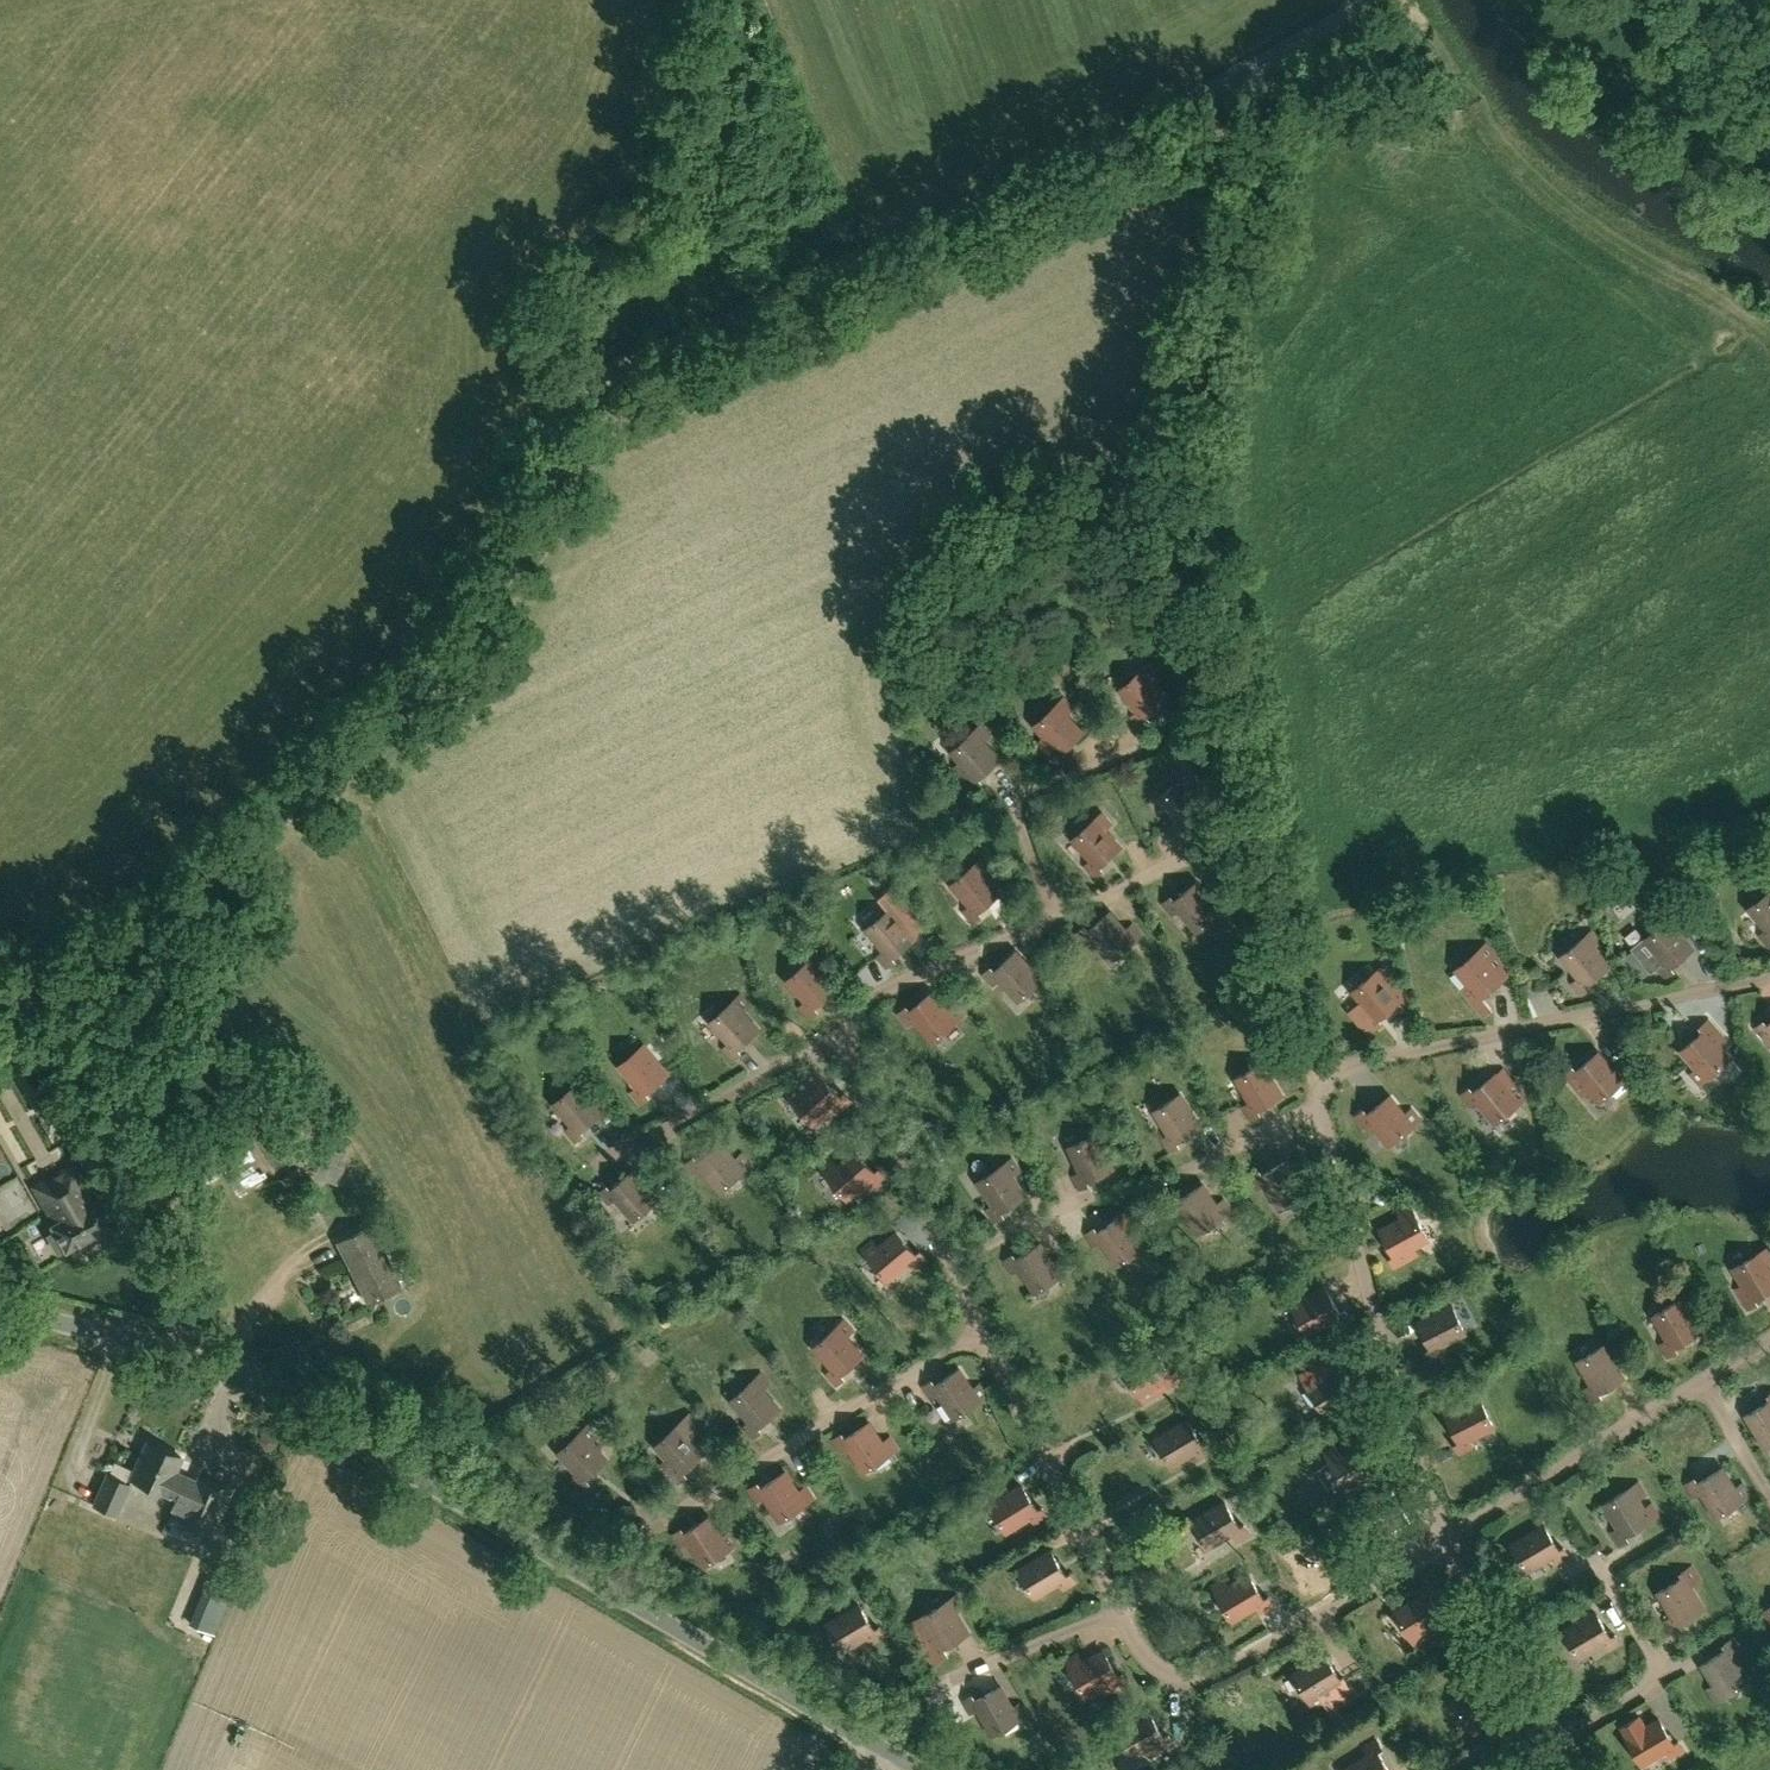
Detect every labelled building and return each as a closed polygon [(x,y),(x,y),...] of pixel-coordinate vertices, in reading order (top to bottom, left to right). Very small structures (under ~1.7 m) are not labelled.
[(1144,727),(1150,721),(1147,717),(1169,697),(1153,679),(1159,674),(1151,664),(1121,690),(1140,711),(1134,716),(1144,727)] [(1059,762),(1065,756),(1061,752),(1083,732),(1068,715),(1074,709),(1065,699),(1036,725),(1054,746),(1049,751),(1059,762)] [(975,789),(982,783),(978,779),(1000,759),(984,741),(991,736),(982,726),(953,752),(971,773),(965,778),(975,789)] [(1182,836),(1188,830),(1185,826),(1207,806),(1191,788),(1198,783),(1189,773),(1159,799),(1178,820),(1172,825),(1182,836)] [(1096,877),(1103,871),(1099,866),(1122,847),(1106,829),(1112,823),(1104,813),(1074,839),(1092,860),(1087,865),(1096,877)] [(975,922),(982,916),(978,912),(1001,892),(985,874),(991,869),(983,859),(953,885),(971,906),(965,911),(975,922)] [(1213,901),(1198,883),(1175,902),(1171,897),(1164,903),(1174,915),(1180,910),(1198,931),(1228,906),(1220,896),(1213,901)] [(1746,908),(1765,932),(1761,935),(1769,946),(1769,888),(1746,908)] [(888,967),(895,961),(892,957),(915,938),(900,920),(906,914),(898,904),(867,929),(885,951),(879,956),(888,967)] [(1127,931),(1111,912),(1089,932),(1085,927),(1078,933),(1088,944),(1094,939),(1111,961),(1142,935),(1133,925),(1127,931)] [(1667,977),(1676,970),(1672,966),(1696,947),(1680,927),(1686,922),(1678,913),(1646,939),(1663,961),(1657,966),(1667,977)] [(1583,995),(1592,988),(1588,983),(1610,966),(1595,947),(1601,942),(1593,932),(1562,957),(1580,978),(1574,983),(1583,995)] [(1478,1008),(1485,1002),(1482,998),(1504,979),(1489,960),(1496,955),(1487,945),(1457,970),(1475,991),(1469,996),(1478,1008)] [(1042,979),(1017,952),(995,972),(991,968),(985,974),(995,985),(1000,980),(1019,1000),(1042,979)] [(811,1018),(818,1011),(814,1007),(836,987),(820,970),(826,964),(817,954),(788,981),(807,1001),(801,1007),(811,1018)] [(1384,967),(1354,992),(1367,1007),(1360,1012),(1375,1029),(1382,1024),(1378,1019),(1401,1000),(1405,1006),(1412,1000),(1384,967)] [(948,1011),(933,993),(910,1012),(907,1007),(900,1013),(909,1025),(915,1020),(933,1041),(963,1015),(955,1005),(948,1011)] [(734,1059),(741,1053),(737,1049),(759,1029),(744,1011),(750,1006),(741,996),(712,1022),(730,1043),(724,1048),(734,1059)] [(1718,1032),(1708,1021),(1701,1027),(1705,1031),(1683,1051),(1698,1069),(1692,1074),(1700,1084),(1731,1057),(1724,1048),(1728,1045),(1718,1032)] [(1767,1026),(1764,1022),(1757,1028),(1766,1039),(1769,1036),(1769,1024),(1767,1026)] [(643,1103),(649,1097),(646,1093),(668,1074),(645,1046),(621,1066),(639,1087),(633,1092),(643,1103)] [(1572,1068),(1566,1073),(1575,1085),(1584,1096),(1590,1091),(1591,1091),(1599,1101),(1630,1076),(1621,1066),(1614,1071),(1599,1053),(1576,1072),(1572,1068)] [(1252,1119),(1260,1115),(1257,1110),(1283,1095),(1271,1074),(1278,1070),(1271,1059),(1237,1079),(1251,1103),(1245,1106),(1252,1119)] [(1512,1093),(1497,1074),(1473,1093),(1470,1089),(1463,1094),(1472,1106),(1478,1101),(1496,1123),(1527,1098),(1518,1087),(1512,1093)] [(841,1098),(821,1076),(803,1092),(798,1086),(788,1095),(814,1124),(835,1105),(840,1111),(851,1101),(845,1094),(841,1098)] [(577,1141),(584,1135),(580,1131),(603,1112),(587,1094),(594,1088),(585,1078),(555,1104),(573,1125),(567,1130),(577,1141)] [(67,1105),(54,1113),(71,1144),(98,1128),(99,1128),(74,1086),(73,1086),(60,1094),(67,1105)] [(1172,1151),(1179,1147),(1176,1142),(1201,1126),(1182,1095),(1155,1111),(1170,1135),(1164,1139),(1172,1151)] [(1406,1115),(1391,1096),(1368,1115),(1364,1111),(1357,1116),(1366,1128),(1372,1123),(1390,1145),(1420,1120),(1412,1110),(1406,1115)] [(1081,1189),(1089,1186),(1087,1180),(1114,1168),(1098,1134),(1070,1147),(1082,1173),(1075,1176),(1081,1189)] [(263,1182),(251,1160),(254,1158),(244,1138),(193,1166),(204,1186),(223,1176),(230,1190),(234,1188),(238,1195),(263,1182)] [(736,1160),(720,1142),(698,1162),(694,1157),(688,1163),(697,1174),(703,1169),(722,1190),(751,1164),(742,1154),(736,1160)] [(337,1149),(328,1177),(349,1184),(358,1157),(337,1149)] [(832,1160),(822,1169),(848,1199),(860,1188),(865,1194),(874,1186),(886,1176),(880,1169),(875,1173),(856,1151),(838,1167),(832,1160)] [(996,1222),(1004,1217),(1001,1212),(1026,1196),(1013,1176),(1020,1171),(1012,1160),(979,1182),(995,1205),(988,1209),(996,1222)] [(1300,1181),(1288,1160),(1263,1176),(1260,1172),(1252,1176),(1260,1189),(1266,1185),(1281,1209),(1314,1188),(1307,1176),(1300,1181)] [(90,1190),(74,1162),(60,1171),(61,1173),(49,1180),(47,1178),(33,1186),(49,1214),(52,1212),(58,1221),(52,1225),(55,1231),(48,1235),(57,1251),(65,1247),(66,1250),(113,1223),(98,1198),(92,1201),(87,1192),(90,1190)] [(658,1199),(633,1171),(611,1191),(607,1187),(600,1193),(610,1204),(616,1199),(635,1220),(658,1199)] [(1217,1205),(1204,1185),(1179,1201),(1176,1196),(1168,1201),(1176,1214),(1183,1209),(1198,1233),(1231,1212),(1224,1201),(1217,1205)] [(1395,1267),(1408,1260),(1405,1253),(1429,1240),(1410,1205),(1399,1211),(1403,1219),(1382,1230),(1396,1256),(1391,1259),(1395,1267)] [(1144,1246),(1122,1216),(1098,1233),(1095,1229),(1087,1234),(1096,1246),(1102,1241),(1118,1264),(1144,1246)] [(300,1243),(318,1231),(312,1221),(293,1234),(300,1243)] [(367,1302),(401,1285),(372,1226),(338,1243),(367,1302)] [(917,1256),(897,1233),(879,1248),(874,1241),(864,1250),(889,1280),(910,1262),(915,1268),(927,1259),(921,1252),(917,1256)] [(1054,1264),(1041,1244),(1016,1260),(1013,1255),(1006,1260),(1014,1273),(1020,1269),(1036,1292),(1069,1270),(1061,1259),(1054,1264)] [(1758,1304),(1755,1299),(1769,1290),(1769,1267),(1768,1264),(1769,1263),(1769,1250),(1769,1248),(1735,1268),(1749,1292),(1742,1296),(1750,1309),(1758,1304)] [(1341,1314),(1326,1288),(1294,1307),(1310,1334),(1334,1320),(1338,1326),(1351,1319),(1346,1311),(1341,1314)] [(1669,1357),(1677,1352),(1674,1347),(1700,1332),(1688,1312),(1695,1307),(1688,1296),(1654,1316),(1668,1340),(1662,1344),(1669,1357)] [(1432,1359),(1445,1353),(1442,1346),(1466,1333),(1452,1305),(1419,1322),(1433,1349),(1428,1351),(1432,1359)] [(838,1385),(844,1379),(841,1374),(863,1355),(847,1337),(853,1331),(844,1322),(815,1348),(834,1368),(828,1374),(838,1385)] [(1594,1402),(1602,1397),(1599,1392),(1624,1377),(1612,1357),(1619,1352),(1612,1341),(1579,1361),(1593,1385),(1586,1389),(1594,1402)] [(1171,1375),(1156,1350),(1124,1369),(1140,1395),(1164,1381),(1168,1388),(1181,1380),(1176,1372),(1171,1375)] [(1357,1393),(1341,1368),(1310,1387),(1327,1414),(1350,1399),(1354,1405),(1367,1397),(1362,1390),(1357,1393)] [(973,1389),(960,1369),(935,1386),(932,1381),(925,1386),(933,1399),(939,1394),(955,1418),(988,1396),(980,1385),(973,1389)] [(1715,1387),(1731,1393),(1737,1379),(1722,1372),(1715,1387)] [(754,1438),(761,1432),(758,1427),(780,1407),(764,1389),(770,1384),(762,1374),(732,1400),(750,1421),(744,1426),(754,1438)] [(1468,1405),(1447,1415),(1452,1424),(1460,1442),(1455,1444),(1459,1452),(1473,1446),(1469,1438),(1497,1424),(1480,1389),(1465,1397),(1468,1405)] [(1769,1445),(1769,1402),(1747,1416),(1766,1447),(1769,1445)] [(680,1483),(687,1476),(683,1472),(705,1452),(688,1435),(695,1429),(686,1419),(657,1446),(676,1466),(670,1472),(680,1483)] [(1204,1442),(1188,1420),(1156,1439),(1172,1466),(1196,1449),(1201,1455),(1214,1446),(1209,1438),(1204,1442)] [(883,1443),(870,1423),(845,1439),(842,1434),(834,1439),(842,1452),(849,1447),(864,1471),(897,1449),(890,1438),(883,1443)] [(582,1489),(589,1483),(585,1479),(607,1459),(591,1441),(598,1436),(589,1426),(560,1452),(578,1473),(572,1478),(582,1489)] [(197,1481),(175,1471),(182,1457),(147,1441),(131,1477),(165,1493),(166,1492),(176,1496),(172,1506),(184,1511),(180,1519),(206,1530),(225,1487),(199,1476),(197,1481)] [(1378,1467),(1362,1442),(1342,1454),(1338,1447),(1326,1454),(1347,1488),(1371,1473),(1375,1480),(1388,1472),(1383,1464),(1378,1467)] [(1736,1489),(1723,1468),(1698,1484),(1695,1479),(1687,1484),(1695,1497),(1702,1493),(1717,1516),(1750,1495),(1743,1484),(1736,1489)] [(116,1515),(131,1483),(106,1472),(92,1504),(116,1515)] [(799,1492),(786,1472),(761,1489),(758,1484),(750,1489),(759,1502),(765,1497),(781,1520),(814,1498),(806,1487),(799,1492)] [(1621,1545),(1629,1540),(1626,1535),(1651,1520),(1639,1499),(1646,1495),(1639,1484),(1605,1504),(1620,1528),(1613,1532),(1621,1545)] [(1038,1511),(1022,1486),(1002,1498),(998,1491),(986,1498),(1007,1532),(1031,1517),(1035,1524),(1048,1516),(1043,1508),(1038,1511)] [(1386,1536),(1411,1521),(1392,1488),(1366,1503),(1386,1536)] [(245,1540),(261,1505),(244,1497),(229,1532),(245,1540)] [(1240,1527),(1228,1504),(1193,1521),(1209,1548),(1233,1534),(1236,1541),(1249,1533),(1245,1525),(1240,1527)] [(723,1537),(709,1518),(685,1534),(682,1529),(674,1534),(682,1547),(689,1542),(704,1565),(737,1543),(730,1533),(723,1537)] [(1560,1551),(1545,1525),(1513,1544),(1529,1571),(1552,1557),(1556,1564),(1569,1556),(1565,1548),(1560,1551)] [(226,1558),(178,1540),(98,1764),(114,1769),(151,1769),(226,1558)] [(1067,1577),(1051,1551),(1019,1570),(1035,1597),(1059,1583),(1063,1589),(1076,1582),(1071,1574),(1067,1577)] [(1681,1579),(1659,1593),(1674,1616),(1667,1620),(1675,1633),(1682,1629),(1679,1624),(1705,1608),(1692,1586),(1701,1581),(1692,1565),(1678,1574),(1681,1579)] [(1265,1599),(1253,1576),(1230,1588),(1226,1580),(1213,1586),(1233,1620),(1257,1606),(1261,1613),(1275,1605),(1271,1597),(1265,1599)] [(1416,1646),(1428,1639),(1423,1631),(1444,1619),(1428,1594),(1433,1591),(1428,1583),(1416,1591),(1420,1597),(1396,1612),(1416,1646)] [(939,1657),(946,1653),(943,1648),(969,1632),(956,1612),(964,1608),(957,1596),(923,1617),(937,1640),(931,1645),(939,1657)] [(875,1630),(860,1605),(828,1624),(844,1651),(868,1636),(872,1643),(884,1635),(880,1628),(875,1630)] [(1612,1638),(1596,1612),(1564,1631),(1580,1658),(1604,1644),(1608,1650),(1621,1643),(1616,1635),(1612,1638)] [(1715,1701),(1749,1680),(1734,1656),(1741,1652),(1733,1640),(1725,1644),(1728,1649),(1703,1665),(1715,1685),(1708,1690),(1715,1701)] [(1315,1708),(1326,1701),(1321,1694),(1342,1681),(1326,1656),(1331,1653),(1326,1645),(1313,1653),(1318,1660),(1294,1674),(1315,1708)] [(1118,1677),(1104,1651),(1083,1663),(1079,1655),(1068,1662),(1087,1696),(1111,1683),(1115,1690),(1128,1682),(1123,1674),(1118,1677)] [(1469,1692),(1455,1702),(1471,1728),(1488,1717),(1503,1708),(1487,1683),(1492,1680),(1487,1672),(1474,1680),(1473,1678),(1464,1683),(1469,1692)] [(1013,1708),(1002,1687),(976,1701),(973,1696),(965,1701),(972,1714),(979,1710),(992,1734),(1027,1715),(1020,1704),(1013,1708)] [(1125,1717),(1113,1723),(1133,1758),(1147,1750),(1151,1756),(1161,1751),(1174,1743),(1169,1736),(1164,1738),(1150,1712),(1129,1724),(1125,1717)] [(1640,1714),(1621,1726),(1624,1731),(1644,1765),(1667,1750),(1672,1757),(1684,1749),(1680,1742),(1675,1745),(1660,1719),(1648,1726),(1647,1726),(1640,1714)] [(1378,1751),(1383,1748),(1378,1740),(1365,1748),(1369,1755),(1346,1769),(1390,1769),(1378,1751)]
